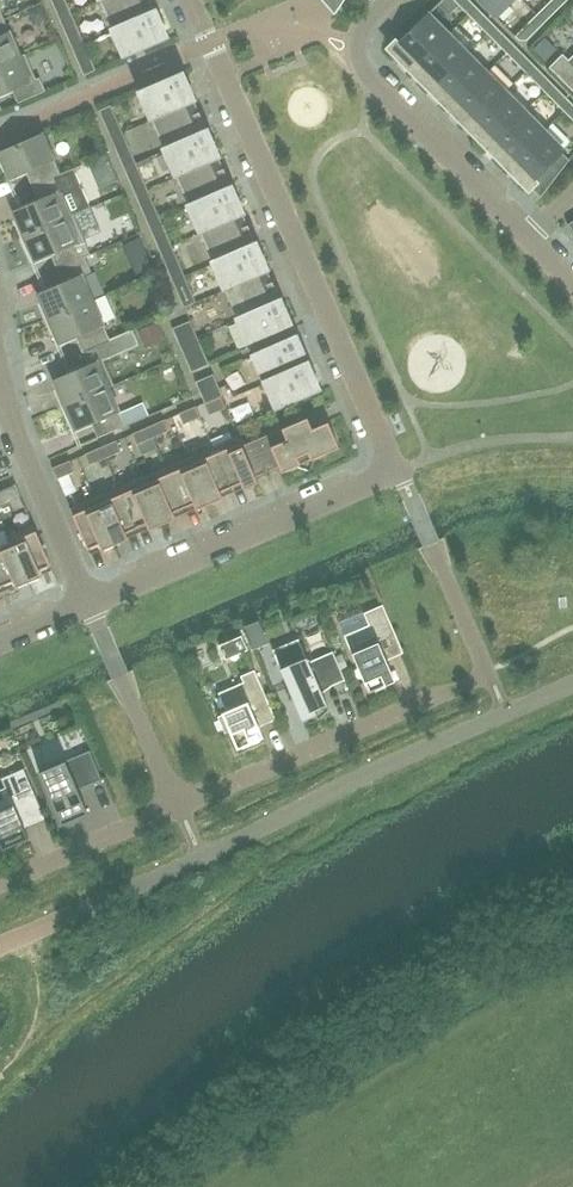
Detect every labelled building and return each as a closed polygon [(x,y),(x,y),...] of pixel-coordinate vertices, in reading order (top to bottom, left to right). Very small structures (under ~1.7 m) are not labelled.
[(68,37),(79,31),(66,0),(52,0),(68,37)] [(100,1),(113,31),(156,13),(154,9),(158,7),(157,6),(154,8),(151,0),(102,0),(100,1)] [(463,9),(471,2),(469,0),(454,0),(463,9)] [(494,15),(507,2),(510,4),(514,0),(479,0),(494,15)] [(559,9),(552,1),(536,16),(544,24),(559,9)] [(476,7),(468,14),(482,29),(490,21),(476,7)] [(156,13),(113,31),(125,58),(168,40),(167,39),(171,38),(170,37),(167,38),(156,13)] [(446,36),(426,16),(393,49),(413,69),(446,36)] [(0,22),(0,67),(26,55),(20,57),(5,20),(0,22)] [(539,29),(531,21),(516,37),(520,41),(527,41),(539,29)] [(495,26),(487,34),(501,48),(509,40),(495,26)] [(433,88),(466,56),(446,36),(413,69),(433,88)] [(514,45),(506,53),(520,67),(528,60),(514,45)] [(51,48),(37,53),(44,72),(58,66),(51,48)] [(88,52),(76,57),(84,76),(96,70),(88,52)] [(0,67),(0,96),(13,90),(18,104),(46,92),(40,78),(37,80),(26,55),(0,67)] [(572,91),(572,58),(570,62),(563,55),(550,68),(572,91)] [(452,108),(485,75),(466,56),(433,88),(452,108)] [(533,65),(526,72),(540,87),(547,79),(533,65)] [(152,120),(198,101),(198,100),(194,101),(183,75),(140,93),(152,120)] [(471,127),(504,94),(485,75),(452,108),(471,127)] [(553,84),(545,92),(559,106),(567,98),(553,84)] [(490,146),(523,114),(504,94),(471,127),(490,146)] [(198,101),(152,120),(165,151),(208,132),(206,128),(209,127),(209,126),(206,127),(195,102),(198,101)] [(564,111),(572,120),(572,105),(572,103),(564,111)] [(108,129),(120,124),(112,106),(100,111),(108,129)] [(509,166),(542,133),(523,114),(490,146),(509,166)] [(208,132),(165,151),(176,177),(222,157),(222,156),(219,158),(208,132)] [(570,160),(562,153),(542,133),(509,166),(541,198),(570,160)] [(60,174),(43,134),(0,153),(0,156),(10,179),(26,172),(33,186),(60,174)] [(129,145),(117,150),(124,168),(136,163),(129,145)] [(222,157),(176,177),(189,207),(232,189),(230,185),(234,183),(233,182),(230,184),(219,159),(223,157),(222,157)] [(144,182),(136,163),(124,168),(133,187),(144,182)] [(76,168),(60,174),(33,186),(39,201),(13,212),(24,237),(73,215),(93,207),(76,168)] [(232,189),(189,207),(201,233),(247,214),(247,213),(243,215),(232,189)] [(153,201),(141,206),(149,224),(161,219),(153,201)] [(247,214),(201,233),(214,264),(257,245),(255,241),(258,240),(258,239),(254,240),(244,215),(247,214)] [(73,215),(24,237),(35,261),(51,254),(57,269),(85,257),(91,255),(73,215)] [(169,238),(161,219),(149,224),(157,243),(169,238)] [(122,245),(126,253),(144,246),(140,237),(122,245)] [(257,245),(214,264),(225,290),(271,270),(268,271),(257,245)] [(85,257),(57,269),(64,284),(38,295),(49,319),(93,300),(83,276),(92,272),(85,257)] [(177,258),(165,263),(173,281),(185,276),(177,258)] [(271,270),(225,290),(238,320),(281,302),(279,298),(283,296),(282,295),(279,297),(268,272),(271,270)] [(193,295),(185,276),(173,281),(181,300),(193,295)] [(93,300),(49,319),(60,344),(76,337),(82,351),(110,339),(93,300)] [(250,347),(293,329),(292,328),(296,327),(295,326),(292,327),(281,302),(238,320),(250,347)] [(173,329),(178,340),(195,332),(191,321),(173,329)] [(145,331),(153,348),(171,340),(164,323),(145,331)] [(133,329),(110,339),(82,351),(89,366),(54,381),(65,406),(114,384),(104,361),(140,345),(133,329)] [(265,383),(312,363),(311,363),(308,364),(296,338),(254,356),(265,383)] [(210,365),(205,354),(187,361),(192,372),(210,365)] [(277,410),(320,392),(320,391),(323,390),(323,389),(319,390),(308,365),(312,364),(312,363),(265,383),(277,410)] [(223,396),(214,375),(196,382),(206,404),(223,396)] [(114,384),(65,406),(75,430),(92,423),(98,438),(126,426),(109,387),(114,385),(114,384)] [(226,408),(222,397),(205,405),(210,416),(226,408)] [(184,425),(201,418),(196,407),(179,414),(184,425)] [(242,446),(255,477),(279,467),(282,473),(301,465),(298,458),(308,453),(311,461),(340,448),(328,423),(312,429),(307,418),(242,446)] [(148,427),(153,438),(169,431),(164,420),(148,427)] [(137,445),(153,438),(148,427),(132,434),(137,445)] [(213,447),(231,488),(241,484),(244,490),(258,484),(255,477),(242,446),(238,436),(213,447)] [(117,441),(101,448),(106,459),(122,452),(117,441)] [(190,457),(210,504),(223,499),(221,493),(231,488),(213,447),(190,457)] [(90,466),(106,459),(101,448),(85,455),(90,466)] [(210,504),(190,457),(166,468),(184,509),(194,504),(197,510),(210,504)] [(75,472),(70,461),(53,468),(58,479),(75,472)] [(142,478),(163,525),(176,519),(173,513),(184,509),(166,468),(142,478)] [(119,488),(136,529),(147,524),(149,530),(163,525),(142,478),(119,488)] [(119,488),(95,498),(115,545),(128,540),(126,534),(136,529),(119,488)] [(70,509),(88,550),(99,545),(102,551),(115,545),(95,498),(70,509)] [(33,525),(9,535),(29,582),(42,577),(40,571),(51,566),(33,525)] [(29,582),(9,535),(8,536),(11,542),(0,547),(0,580),(3,587),(13,582),(16,588),(29,582)] [(395,682),(387,661),(377,639),(395,631),(383,605),(364,613),(369,625),(345,636),(369,693),(395,682)] [(242,636),(232,640),(239,655),(248,650),(242,636)] [(273,650),(303,721),(316,715),(320,719),(330,710),(321,691),(330,683),(333,686),(344,681),(344,682),(346,681),(333,651),(309,662),(299,639),(273,650)] [(264,738),(259,727),(249,704),(266,697),(255,670),(241,676),(244,682),(219,693),(227,711),(222,713),(223,715),(218,717),(225,733),(230,731),(238,750),(264,738)] [(102,780),(90,751),(40,772),(62,825),(89,814),(78,790),(102,780)] [(37,799),(25,768),(1,778),(5,787),(0,790),(0,845),(2,851),(29,839),(16,808),(37,799)]
